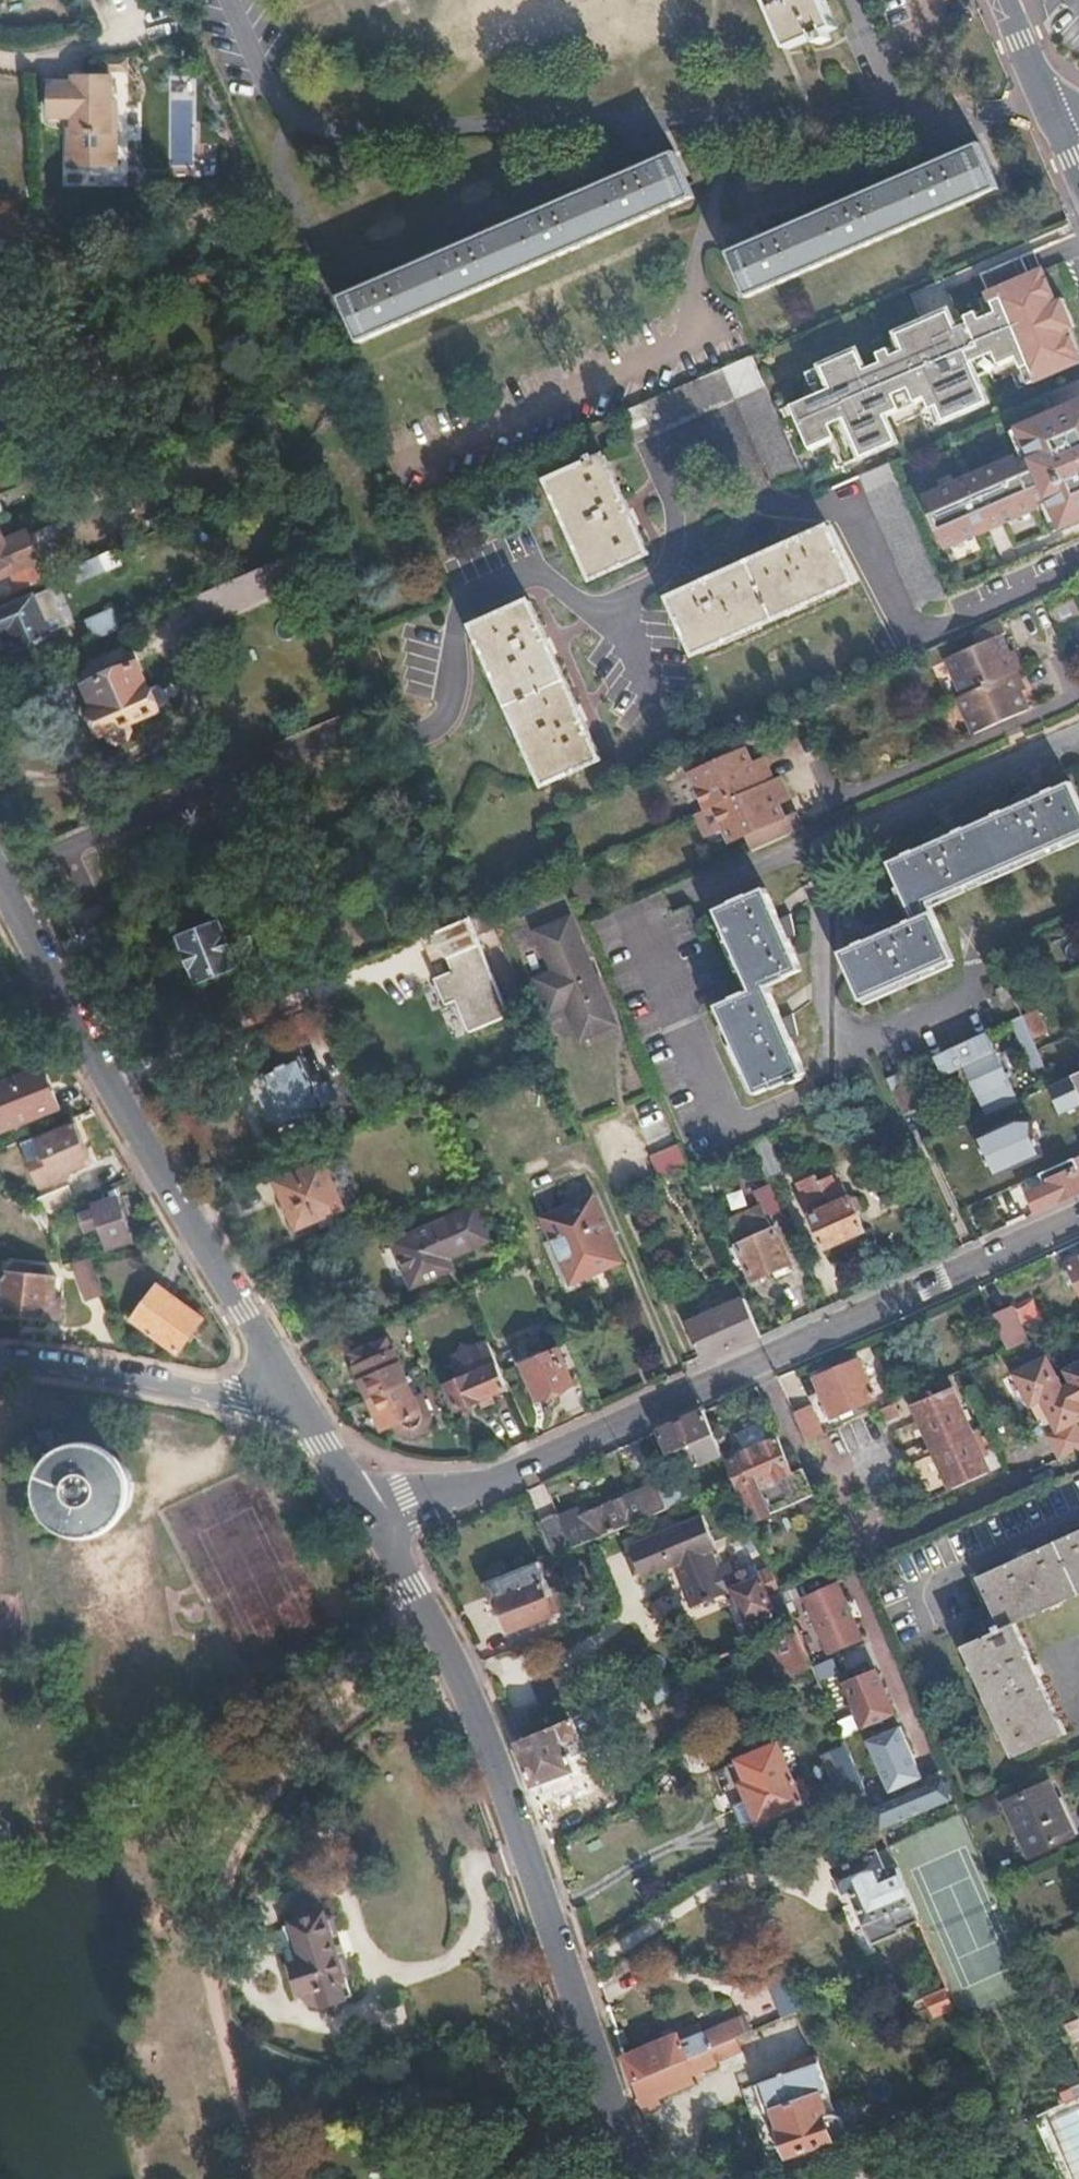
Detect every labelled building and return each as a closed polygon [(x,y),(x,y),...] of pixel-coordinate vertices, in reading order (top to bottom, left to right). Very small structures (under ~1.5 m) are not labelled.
[(836,27),(824,0),(770,0),(790,47),(836,27)] [(115,104),(115,79),(80,79),(80,83),(58,84),(58,120),(74,120),(81,120),(81,135),(75,135),(75,167),(120,166),(120,105),(115,104)] [(748,295),(997,187),(979,144),(944,160),(942,154),(927,161),(929,165),(860,196),(858,191),(846,196),(848,201),(777,232),(775,227),(762,233),(764,237),(729,252),(748,295)] [(360,342),(693,199),(674,155),(639,170),(637,164),(624,170),(627,177),(556,207),(554,200),(541,206),(544,212),(473,242),(470,236),(458,242),(461,247),(389,278),(386,272),(374,278),(377,284),(341,299),(360,342)] [(777,365),(809,440),(826,433),(835,454),(890,431),(882,412),(918,397),(926,416),(994,387),(987,368),(1021,354),(1030,376),(1078,356),(1078,315),(1043,229),(980,256),(989,277),(957,291),(949,272),(880,301),(888,321),(848,338),(840,320),(795,339),(801,355),(777,365)] [(751,356),(623,413),(636,443),(738,399),(775,485),(803,473),(767,392),(756,366),(751,356)] [(8,374),(0,357),(0,378),(8,374)] [(903,474),(956,598),(1078,546),(1078,400),(903,474)] [(593,580),(650,556),(606,456),(550,481),(593,580)] [(887,534),(914,601),(943,590),(915,522),(887,534)] [(694,656),(854,584),(829,528),(669,599),(694,656)] [(28,533),(6,544),(0,530),(0,582),(13,577),(20,593),(47,582),(40,567),(41,564),(28,533)] [(209,623),(309,580),(298,555),(197,598),(209,623)] [(109,572),(103,558),(66,574),(72,588),(109,572)] [(1066,587),(1042,598),(1055,627),(1078,617),(1066,587)] [(33,597),(0,611),(0,621),(5,632),(12,629),(19,647),(20,648),(50,636),(33,597)] [(543,786),(599,761),(532,607),(476,631),(543,786)] [(124,629),(115,609),(89,620),(98,641),(124,629)] [(1028,710),(1020,692),(1012,675),(1018,672),(1011,654),(1003,638),(1007,636),(1001,621),(972,634),(978,649),(947,663),(962,697),(956,700),(972,736),(1028,710)] [(19,647),(12,629),(5,632),(13,651),(19,647)] [(1015,652),(1011,654),(1018,672),(1023,669),(1015,652)] [(169,700),(164,689),(158,687),(151,690),(140,664),(89,685),(99,709),(93,711),(105,735),(109,733),(113,739),(121,740),(130,736),(134,729),(132,723),(160,711),(158,708),(168,704),(169,700)] [(1012,675),(1020,692),(1025,690),(1018,672),(1012,675)] [(743,833),(750,849),(783,834),(800,827),(793,811),(781,817),(775,801),(765,780),(758,782),(749,760),(743,746),(688,770),(704,807),(711,804),(727,840),(743,833)] [(760,755),(749,760),(758,782),(765,780),(775,801),(786,796),(777,775),(770,778),(760,755)] [(1072,782),(892,860),(917,919),(845,951),(864,998),(954,958),(930,901),(1078,835),(1078,798),(1072,782)] [(756,1089),(804,1069),(766,981),(800,967),(765,886),(716,908),(751,989),(718,1002),(756,1089)] [(109,923),(100,905),(82,913),(90,931),(98,928),(109,923)] [(468,919),(432,935),(444,963),(449,961),(454,973),(435,980),(446,1007),(456,1002),(470,1034),(510,1017),(468,919)] [(582,1038),(614,1024),(570,920),(537,934),(554,974),(538,981),(551,1013),(568,1005),(582,1038)] [(264,976),(246,935),(227,944),(217,921),(178,938),(198,984),(236,967),(245,985),(264,976)] [(98,928),(90,931),(65,942),(71,954),(103,940),(98,928)] [(1020,979),(1009,984),(1014,998),(1026,993),(1020,979)] [(1021,1015),(1011,1021),(1021,1045),(1040,1088),(1051,1083),(1035,1047),(1021,1015)] [(966,1063),(987,1111),(1016,1098),(996,1050),(966,1063)] [(315,1088),(301,1058),(248,1082),(271,1132),(336,1102),(326,1082),(315,1088)] [(52,1085),(42,1063),(35,1066),(45,1089),(52,1085)] [(35,1066),(0,1082),(0,1109),(6,1107),(13,1124),(60,1104),(52,1085),(45,1089),(35,1066)] [(901,1070),(890,1075),(905,1108),(929,1097),(918,1072),(905,1078),(901,1070)] [(1072,1073),(1062,1078),(1065,1085),(1072,1101),(1078,1098),(1078,1090),(1072,1073)] [(1040,1088),(1029,1093),(1035,1106),(1049,1099),(1046,1093),(1065,1085),(1062,1078),(1051,1083),(1040,1088)] [(6,1107),(0,1109),(0,1116),(5,1128),(13,1124),(6,1107)] [(1044,1158),(1029,1120),(982,1138),(996,1176),(1044,1158)] [(73,1126),(29,1145),(46,1183),(89,1165),(73,1126)] [(769,1139),(754,1146),(768,1176),(774,1173),(783,1170),(769,1139)] [(660,1175),(686,1163),(678,1143),(652,1154),(660,1175)] [(1078,1177),(1078,1154),(1070,1158),(1078,1177)] [(1036,1211),(1078,1191),(1078,1177),(1070,1158),(1060,1162),(1048,1168),(1052,1176),(1048,1177),(1047,1175),(1041,1178),(1043,1184),(1027,1192),(1036,1211)] [(349,1209),(327,1162),(281,1182),(302,1228),(349,1209)] [(795,1180),(824,1242),(862,1225),(849,1195),(846,1196),(833,1171),(817,1179),(814,1171),(795,1180)] [(1022,1180),(1027,1192),(1043,1184),(1041,1178),(1039,1172),(1022,1180)] [(776,1212),(783,1209),(772,1184),(754,1192),(765,1218),(776,1212)] [(81,1202),(75,1189),(38,1204),(53,1215),(81,1202)] [(135,1241),(120,1197),(101,1203),(103,1210),(88,1214),(93,1230),(103,1227),(111,1249),(135,1241)] [(623,1263),(595,1198),(546,1220),(573,1284),(623,1263)] [(490,1244),(476,1210),(391,1247),(409,1288),(452,1270),(446,1256),(459,1250),(469,1245),(472,1251),(490,1244)] [(168,1233),(159,1218),(148,1225),(155,1238),(168,1233)] [(771,1226),(735,1241),(750,1276),(786,1260),(771,1226)] [(475,1259),(472,1251),(469,1245),(459,1250),(465,1263),(475,1259)] [(1067,1262),(1078,1288),(1078,1257),(1067,1262)] [(93,1258),(77,1263),(89,1301),(106,1295),(93,1258)] [(12,1274),(8,1274),(3,1314),(59,1321),(61,1301),(55,1301),(57,1280),(33,1276),(33,1271),(30,1267),(18,1265),(12,1269),(12,1274)] [(205,1315),(177,1293),(148,1330),(176,1352),(205,1315)] [(694,1322),(711,1361),(765,1336),(749,1298),(694,1322)] [(1007,1349),(1023,1342),(1011,1314),(994,1321),(1007,1349)] [(509,1388),(490,1343),(473,1351),(463,1347),(459,1357),(454,1359),(460,1373),(446,1380),(459,1410),(509,1388)] [(540,1399),(575,1384),(565,1363),(563,1363),(557,1351),(525,1366),(540,1399)] [(409,1383),(396,1352),(358,1368),(371,1400),(409,1383)] [(1015,1372),(1031,1404),(1042,1399),(1049,1414),(1057,1429),(1046,1434),(1057,1457),(1078,1447),(1078,1425),(1077,1421),(1078,1419),(1078,1364),(1067,1369),(1073,1383),(1063,1387),(1048,1356),(1015,1372)] [(873,1398),(857,1360),(814,1378),(832,1417),(873,1398)] [(946,1377),(909,1394),(913,1404),(950,1386),(946,1377)] [(429,1427),(432,1417),(422,1395),(415,1399),(409,1383),(371,1400),(383,1428),(396,1422),(402,1431),(411,1436),(429,1427)] [(951,1488),(989,1471),(950,1386),(913,1404),(951,1488)] [(1042,1399),(1031,1404),(1038,1419),(1049,1414),(1042,1399)] [(885,1420),(898,1414),(894,1403),(881,1409),(885,1420)] [(810,1405),(793,1413),(805,1441),(822,1434),(810,1405)] [(671,1451),(713,1432),(703,1409),(661,1428),(671,1451)] [(736,1455),(725,1460),(751,1523),(817,1493),(805,1467),(795,1471),(779,1436),(772,1438),(765,1423),(731,1437),(738,1453),(736,1454),(736,1455)] [(49,1428),(36,1430),(41,1462),(54,1460),(49,1428)] [(134,1474),(132,1470),(129,1465),(126,1462),(123,1459),(119,1456),(115,1453),(110,1451),(106,1450),(101,1449),(96,1449),(91,1450),(86,1451),(82,1453),(78,1455),(74,1458),(70,1461),(67,1465),(64,1469),(62,1473),(61,1478),(60,1483),(59,1488),(60,1492),(60,1497),(62,1502),(64,1506),(67,1510),(69,1514),(73,1518),(77,1520),(81,1523),(86,1524),(90,1526),(95,1526),(100,1526),(105,1526),(109,1525),(114,1523),(118,1521),(122,1518),(126,1515),(129,1511),(131,1507),(133,1502),(135,1498),(136,1493),(136,1489),(136,1483),(135,1479),(134,1474)] [(652,1463),(631,1473),(639,1490),(649,1514),(692,1495),(682,1471),(660,1481),(652,1463)] [(35,1487),(22,1489),(25,1509),(38,1506),(35,1487)] [(575,1547),(649,1514),(639,1490),(586,1515),(583,1506),(561,1516),(575,1547)] [(711,1546),(715,1544),(700,1508),(631,1536),(646,1570),(674,1558),(679,1569),(676,1570),(689,1601),(733,1583),(746,1614),(772,1602),(775,1610),(787,1605),(768,1562),(758,1565),(756,1560),(722,1574),(711,1546)] [(575,1547),(561,1516),(559,1511),(541,1519),(557,1556),(575,1547)] [(1078,1594),(1078,1531),(979,1576),(1000,1624),(996,1626),(998,1632),(967,1647),(1015,1755),(1067,1732),(1018,1622),(1078,1594)] [(553,1612),(541,1582),(549,1579),(541,1559),(514,1570),(512,1565),(504,1563),(493,1567),(488,1576),(490,1582),(484,1585),(495,1611),(502,1609),(510,1629),(553,1612)] [(829,1650),(860,1637),(838,1584),(807,1597),(829,1650)] [(812,1665),(800,1634),(796,1626),(761,1641),(778,1681),(812,1665)] [(877,1722),(893,1715),(874,1670),(844,1683),(859,1718),(873,1712),(877,1722)] [(552,1728),(541,1702),(508,1716),(510,1720),(518,1741),(552,1728)] [(568,1752),(592,1743),(586,1726),(597,1722),(593,1711),(564,1723),(552,1728),(518,1741),(527,1766),(534,1785),(574,1769),(568,1752)] [(900,1785),(920,1777),(900,1728),(880,1737),(882,1744),(872,1748),(887,1783),(897,1779),(900,1785)] [(854,1762),(846,1744),(823,1755),(837,1789),(829,1792),(841,1819),(872,1806),(858,1773),(854,1762)] [(806,1796),(798,1778),(796,1780),(781,1747),(744,1762),(753,1784),(749,1786),(764,1822),(806,1804),(803,1797),(806,1796)] [(854,1762),(858,1773),(870,1769),(865,1757),(854,1762)] [(872,1808),(880,1827),(949,1797),(941,1778),(872,1808)] [(1053,1782),(1008,1803),(1031,1854),(1075,1834),(1053,1782)] [(920,1920),(904,1882),(898,1866),(893,1869),(887,1856),(882,1859),(879,1852),(838,1869),(847,1893),(853,1891),(875,1943),(902,1932),(901,1929),(920,1920)] [(354,1998),(346,1976),(349,1974),(344,1962),(339,1963),(326,1927),(331,1925),(326,1914),(322,1915),(317,1901),(310,1897),(295,1900),(292,1908),(296,1920),(282,1925),(295,1960),(292,1962),(306,2003),(309,2007),(312,2010),(316,2012),(322,2010),(354,1998)] [(776,1988),(753,1997),(762,2018),(785,2008),(776,1988)] [(710,2050),(753,2033),(747,2018),(739,2021),(737,2015),(683,2037),(680,2031),(621,2055),(625,2063),(632,2082),(710,2050)] [(692,2083),(688,2074),(715,2063),(710,2050),(632,2082),(644,2111),(660,2104),(657,2098),(692,2083)] [(826,2110),(821,2095),(829,2092),(818,2063),(814,2064),(811,2058),(793,2064),(796,2070),(756,2084),(766,2113),(774,2110),(781,2130),(779,2131),(778,2139),(763,2144),(767,2156),(781,2151),(789,2156),(834,2140),(834,2136),(836,2135),(840,2135),(842,2133),(844,2128),(843,2124),(842,2120),(838,2117),(832,2116),(827,2117),(826,2114),(825,2112),(826,2110)]
